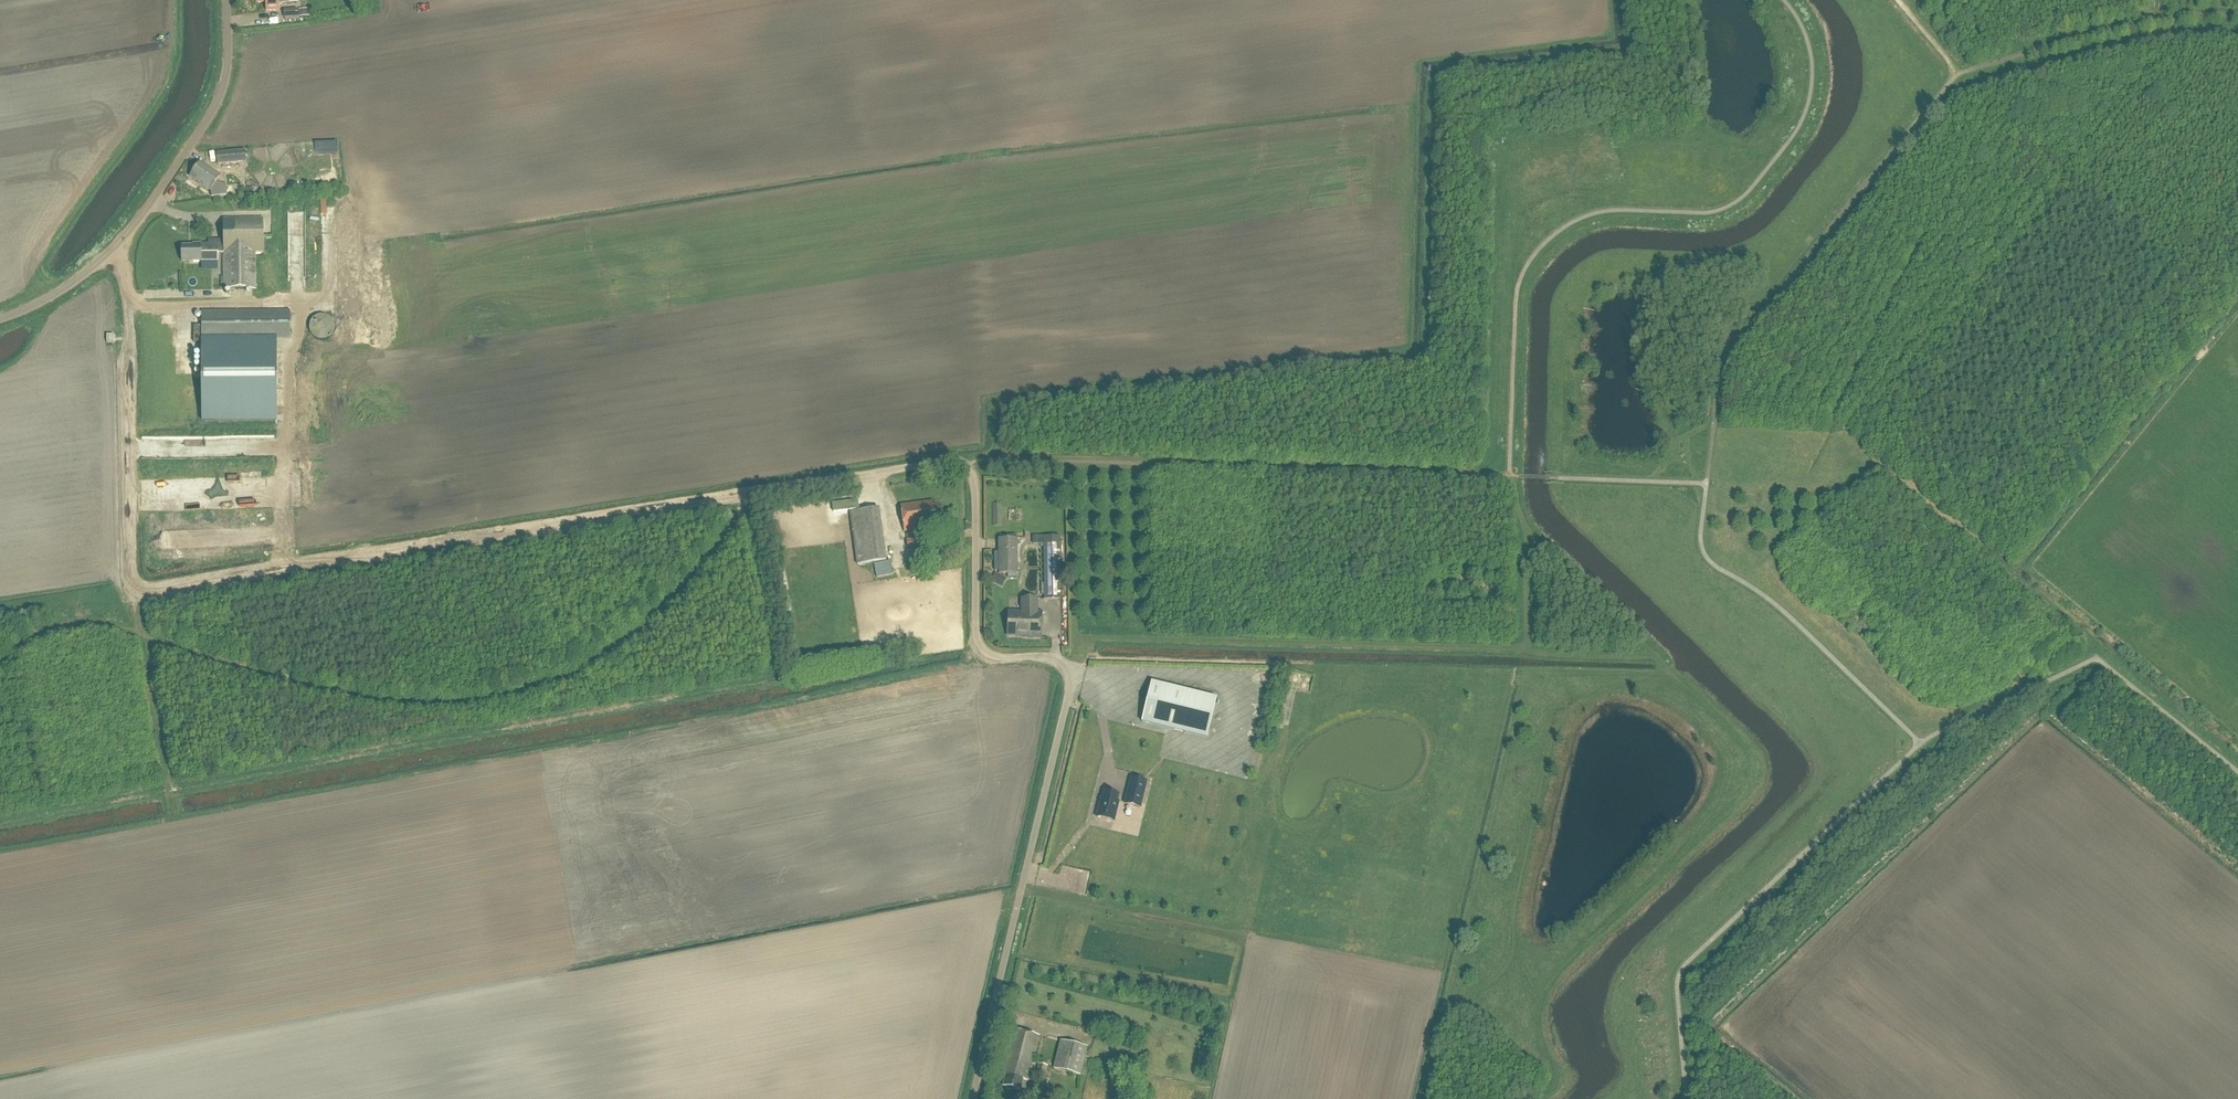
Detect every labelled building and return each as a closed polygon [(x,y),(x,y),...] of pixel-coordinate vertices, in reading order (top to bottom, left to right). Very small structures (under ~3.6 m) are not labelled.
[(255,3),(257,3),(257,5),(266,4),(266,13),(279,12),(279,6),(290,5),(290,0),(255,0),(255,3)] [(284,20),(298,19),(298,11),(284,12),(284,20)] [(217,166),(246,163),(245,151),(216,154),(217,166)] [(209,173),(199,166),(191,178),(201,184),(200,185),(211,193),(212,199),(227,197),(227,196),(227,187),(217,184),(221,179),(210,171),(209,173)] [(209,255),(219,255),(224,255),(224,292),(256,291),(256,255),(265,255),(264,220),(223,221),(224,242),(209,242),(209,246),(209,255)] [(183,264),(219,263),(219,255),(209,255),(209,246),(201,246),(201,245),(193,246),(193,248),(183,248),(183,264)] [(277,341),(291,341),(291,313),(202,313),(202,341),(277,341)] [(318,341),(320,342),(322,342),(323,342),(324,342),(326,342),(327,342),(329,341),(330,340),(332,338),(333,337),(334,335),(334,334),(335,332),(335,330),(335,328),(334,327),(334,326),(333,324),(332,322),(330,321),(329,320),(328,319),(326,318),(324,318),(323,318),(320,318),(319,318),(317,319),(316,319),(315,320),(313,322),(312,324),(311,325),(311,327),(310,328),(310,330),(310,332),(310,333),(311,335),(312,337),(313,338),(314,339),(315,340),(317,341),(318,341)] [(277,423),(277,341),(202,341),(203,424),(277,423)] [(934,509),(933,502),(900,507),(904,533),(931,529),(931,527),(941,526),(939,508),(934,509)] [(1001,504),(992,504),(992,525),(1001,526),(1001,504)] [(857,566),(886,562),(879,510),(850,514),(857,566)] [(1043,601),(1060,600),(1059,537),(1042,538),(1043,601)] [(908,553),(921,551),(919,539),(906,541),(908,553)] [(998,540),(998,551),(998,554),(999,573),(999,576),(1017,576),(1017,540),(998,540)] [(877,578),(893,575),(891,562),(875,564),(877,578)] [(1033,601),(1021,601),(1021,613),(1008,613),(1008,640),(1041,640),(1041,613),(1033,613),(1033,601)] [(1207,739),(1216,700),(1151,684),(1141,723),(1207,739)] [(1140,809),(1146,783),(1141,782),(1138,794),(1128,792),(1125,805),(1140,809)] [(1114,823),(1118,803),(1117,803),(1118,797),(1105,793),(1103,800),(1101,800),(1096,819),(1114,823)] [(1028,1083),(1039,1037),(1013,1031),(1002,1076),(1006,1077),(1003,1088),(1020,1092),(1023,1081),(1028,1083)] [(1079,1075),(1085,1049),(1059,1042),(1052,1069),(1079,1075)] [(1047,1089),(1049,1080),(1045,1079),(1048,1068),(1038,1065),(1035,1077),(1043,1079),(1040,1088),(1047,1089)]
